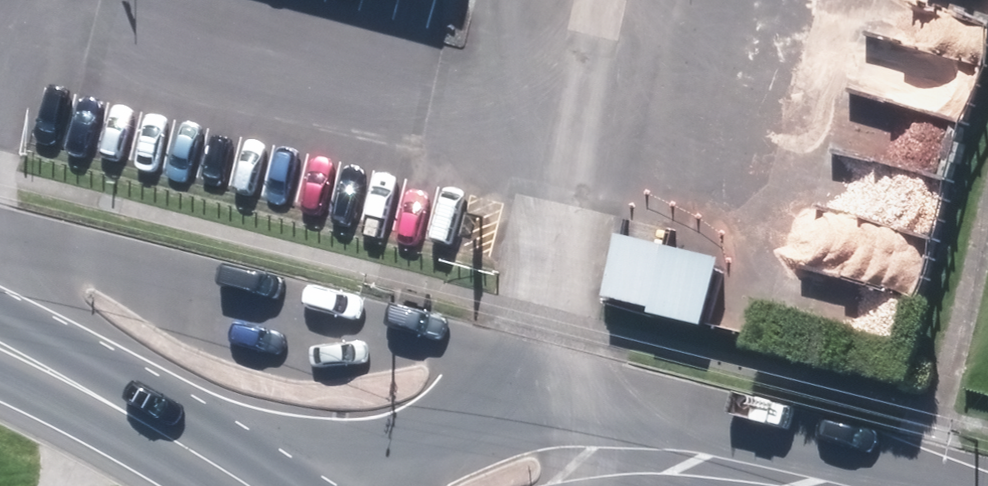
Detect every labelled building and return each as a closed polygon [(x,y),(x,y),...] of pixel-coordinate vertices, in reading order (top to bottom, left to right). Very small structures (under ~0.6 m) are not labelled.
[(605,298),(707,325),(724,262),(621,236),(605,298)]
